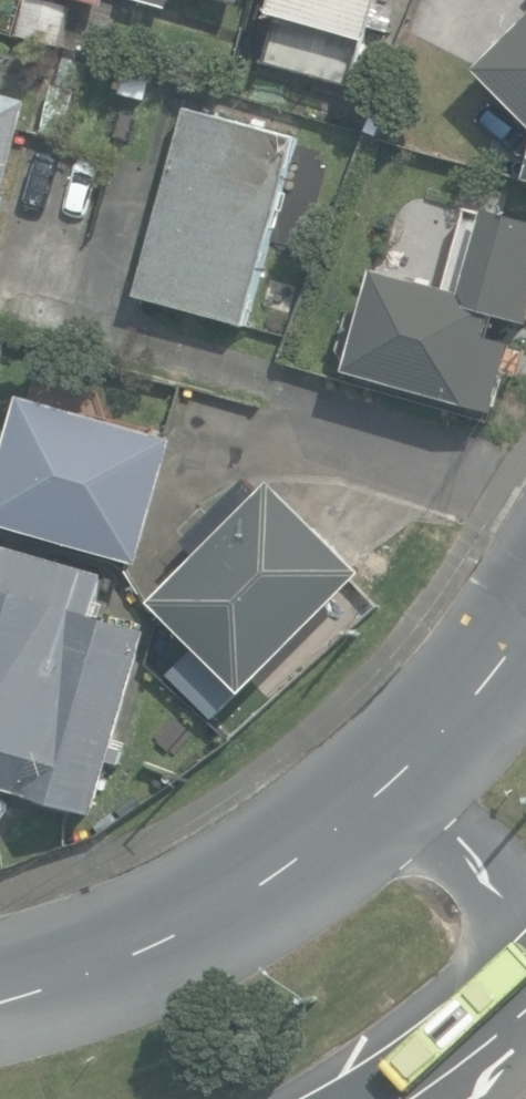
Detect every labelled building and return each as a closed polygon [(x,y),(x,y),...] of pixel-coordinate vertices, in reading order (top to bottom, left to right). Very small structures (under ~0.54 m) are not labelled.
[(383,0),(275,0),(269,18),(278,20),(266,62),(353,88),(367,39),(370,41),(374,26),(392,31),(398,7),(382,3),(383,0)] [(478,68),(525,116),(525,21),(478,68)] [(31,100),(0,91),(0,212),(31,100)] [(248,324),(300,135),(188,106),(137,295),(248,324)] [(378,268),(349,371),(495,412),(514,344),(489,337),(496,313),(525,322),(525,217),(488,207),(464,292),(378,268)] [(24,394),(0,476),(0,524),(143,564),(179,438),(24,394)] [(274,479),(152,601),(245,694),(368,571),(274,479)] [(98,813),(152,628),(96,612),(108,573),(0,542),(0,543),(0,785),(98,813)]
